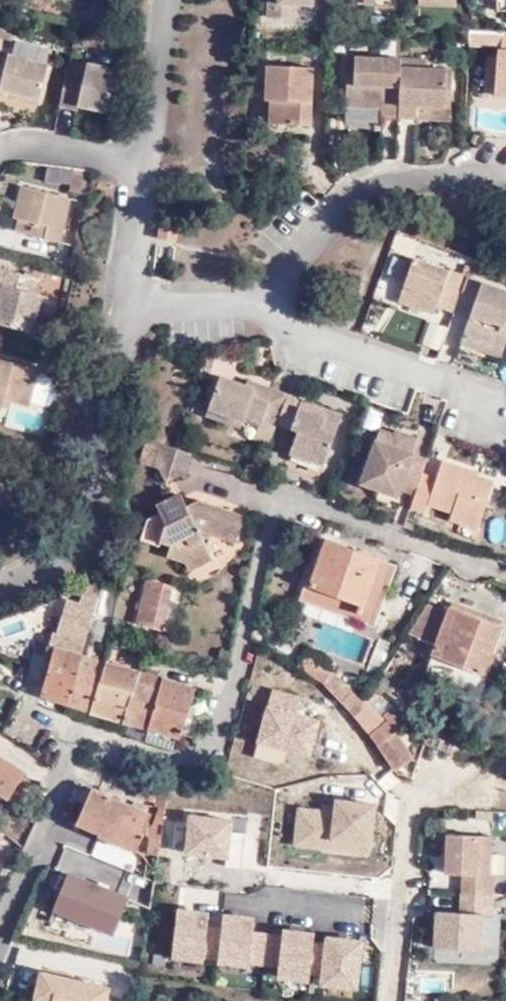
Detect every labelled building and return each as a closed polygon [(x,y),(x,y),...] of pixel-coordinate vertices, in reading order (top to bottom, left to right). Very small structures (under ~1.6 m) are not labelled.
[(290,18),(291,4),(299,4),(316,5),(316,0),(270,0),(270,18),(290,18)] [(291,4),(290,18),(298,19),(299,4),(291,4)] [(0,31),(0,37),(13,41),(14,34),(0,31)] [(470,31),(470,42),(469,47),(502,48),(503,53),(505,53),(505,32),(470,31)] [(503,53),(501,52),(500,58),(499,70),(498,89),(505,90),(505,53),(503,53)] [(14,100),(16,93),(39,99),(48,65),(9,55),(7,60),(0,58),(0,97),(14,100)] [(351,57),(350,83),(357,83),(358,58),(351,57)] [(382,117),(400,117),(403,59),(358,58),(357,83),(350,83),(349,107),(383,109),(382,117)] [(499,70),(500,58),(493,58),(492,69),(499,70)] [(67,70),(84,74),(87,62),(69,59),(67,70)] [(403,59),(400,117),(420,118),(420,107),(452,108),(454,70),(433,69),(433,60),(403,59)] [(67,70),(60,104),(77,109),(78,106),(106,112),(116,69),(87,62),(84,74),(67,70)] [(311,125),(314,68),(267,66),(266,100),(272,100),(272,124),(311,125)] [(498,89),(497,97),(505,98),(505,90),(498,89)] [(16,93),(14,100),(37,106),(39,99),(16,93)] [(85,191),(90,176),(78,172),(74,188),(85,191)] [(18,203),(15,212),(13,219),(16,222),(13,233),(57,244),(68,200),(22,187),(18,203)] [(9,210),(15,212),(18,203),(11,201),(9,210)] [(457,303),(466,278),(414,258),(397,301),(433,315),(435,310),(453,316),(457,303)] [(2,287),(0,294),(0,326),(32,334),(42,297),(37,296),(40,281),(0,271),(0,287),(2,287)] [(466,278),(457,303),(471,308),(461,337),(502,352),(505,341),(505,324),(503,323),(505,315),(505,293),(466,278)] [(429,322),(422,346),(441,351),(448,327),(429,322)] [(500,357),(502,352),(461,337),(460,341),(500,357)] [(37,371),(0,362),(0,408),(2,400),(28,407),(37,371)] [(277,426),(286,399),(249,385),(246,390),(222,381),(210,413),(243,426),(245,420),(274,431),(277,426)] [(303,402),(287,397),(286,399),(277,426),(298,434),(290,454),(325,467),(342,417),(315,407),(313,413),(301,408),(303,402)] [(315,407),(303,402),(301,408),(313,413),(315,407)] [(243,426),(210,413),(207,420),(240,432),(243,426)] [(422,474),(427,460),(413,456),(416,444),(380,431),(364,476),(382,482),(379,490),(396,497),(400,489),(415,495),(422,474)] [(195,456),(174,448),(161,444),(152,469),(158,469),(165,484),(179,477),(186,479),(195,456)] [(415,495),(411,508),(425,512),(429,504),(452,513),(450,518),(478,528),(494,482),(470,472),(467,470),(444,461),(436,479),(422,474),(415,495)] [(255,486),(256,477),(232,469),(230,477),(255,486)] [(382,482),(364,476),(361,484),(379,490),(382,482)] [(180,511),(186,508),(179,493),(173,497),(175,500),(180,511)] [(228,543),(238,516),(197,502),(186,508),(180,511),(175,500),(155,508),(159,515),(147,521),(139,542),(157,549),(160,544),(169,547),(166,558),(184,565),(206,553),(201,542),(210,538),(228,543)] [(243,518),(238,516),(228,543),(234,545),(243,518)] [(373,627),(395,566),(326,540),(303,601),(373,627)] [(210,560),(206,553),(184,565),(187,571),(210,560)] [(146,585),(170,597),(172,588),(147,581),(146,585)] [(136,626),(163,633),(170,597),(146,585),(136,626)] [(83,597),(97,601),(100,589),(85,586),(83,597)] [(44,632),(85,645),(94,614),(97,601),(83,597),(79,596),(77,606),(63,603),(59,618),(50,615),(44,632)] [(407,632),(410,633),(429,603),(427,602),(407,632)] [(446,610),(429,603),(410,633),(435,643),(432,652),(480,670),(490,645),(499,624),(450,605),(446,610)] [(43,635),(44,632),(50,615),(35,611),(28,630),(43,635)] [(495,648),(490,645),(480,670),(432,652),(426,669),(479,688),(495,648)] [(76,674),(81,658),(45,648),(40,664),(76,674)] [(320,684),(333,673),(306,653),(297,667),(311,675),(320,684)] [(67,703),(91,710),(104,664),(81,658),(76,674),(67,703)] [(39,694),(67,703),(76,674),(40,664),(35,683),(43,685),(39,694)] [(91,710),(124,720),(137,673),(104,664),(91,710)] [(137,673),(124,720),(147,727),(160,679),(137,673)] [(320,684),(321,685),(348,712),(359,701),(333,673),(320,684)] [(389,678),(382,675),(373,688),(381,694),(389,678)] [(184,713),(191,688),(160,679),(147,727),(161,732),(177,736),(178,733),(189,736),(195,716),(184,713)] [(373,688),(355,717),(370,704),(381,694),(373,688)] [(253,760),(281,767),(284,757),(310,764),(321,721),(297,715),(301,697),(271,689),(253,760)] [(370,704),(355,717),(395,767),(412,754),(394,729),(412,716),(397,706),(386,713),(388,719),(384,721),(370,704)] [(124,720),(121,732),(144,740),(147,727),(124,720)] [(25,773),(0,758),(0,797),(7,801),(25,773)] [(166,785),(141,780),(139,780),(134,797),(152,803),(164,807),(166,785)] [(133,852),(150,817),(92,790),(74,824),(91,834),(93,831),(133,852)] [(377,811),(297,801),(291,849),(371,859),(377,811)] [(157,857),(164,807),(152,803),(151,808),(156,810),(145,837),(143,855),(157,857)] [(183,860),(241,868),(246,836),(231,833),(233,823),(189,817),(183,860)] [(490,875),(492,837),(448,834),(446,873),(463,874),(462,893),(491,895),(493,895),(493,875),(490,875)] [(433,914),(433,960),(482,960),(482,914),(433,914)] [(483,918),(486,962),(499,961),(496,917),(483,918)] [(134,943),(135,927),(109,918),(103,933),(134,943)] [(365,942),(173,919),(167,968),(207,973),(205,987),(325,1000),(339,1000),(340,994),(358,996),(365,942)] [(111,987),(95,984),(98,969),(40,958),(32,1000),(108,1000),(111,987)]
